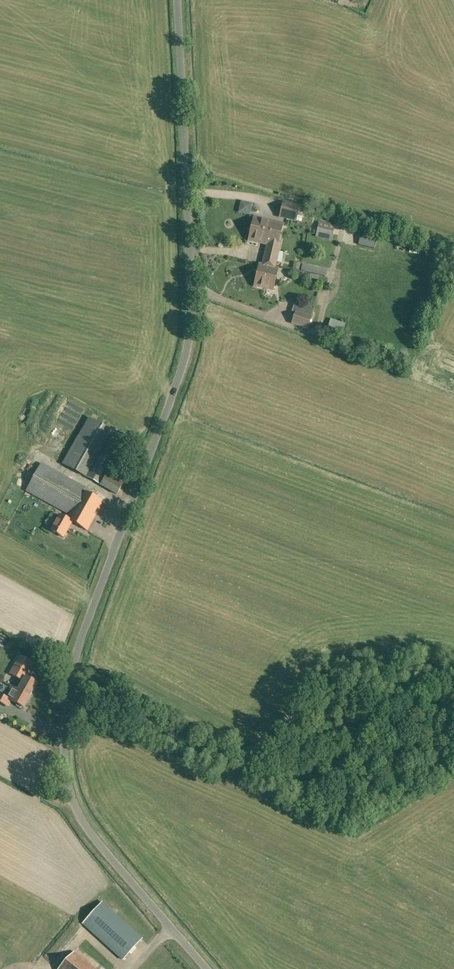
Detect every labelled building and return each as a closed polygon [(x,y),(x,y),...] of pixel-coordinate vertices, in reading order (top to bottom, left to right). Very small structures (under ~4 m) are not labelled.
[(245,209),(254,209),(254,201),(246,200),(245,209)] [(296,222),(300,205),(283,201),(279,218),(296,222)] [(262,263),(276,266),(283,239),(280,239),(284,223),(254,215),(247,241),(266,246),(262,261),(262,263)] [(332,241),(336,224),(319,220),(315,237),(332,241)] [(294,262),(293,269),(299,270),(301,264),(294,262)] [(276,267),(276,266),(262,263),(261,265),(258,265),(255,279),(253,287),(274,292),(279,268),(276,267)] [(309,266),(308,273),(317,275),(319,268),(309,266)] [(312,316),(314,309),(304,306),(302,313),(296,310),(291,324),(308,329),(313,316),(312,316)] [(117,495),(128,476),(111,467),(128,440),(112,432),(113,431),(89,418),(62,464),(117,495)] [(99,510),(104,502),(84,491),(84,487),(41,463),(26,491),(69,514),(66,519),(59,515),(50,530),(64,538),(72,523),(87,531),(96,515),(94,514),(97,509),(99,510)] [(19,690),(12,687),(6,697),(0,693),(0,703),(8,707),(11,701),(17,704),(17,706),(21,708),(23,707),(24,708),(30,697),(37,683),(26,677),(34,663),(21,655),(10,674),(23,681),(19,690)] [(143,938),(102,902),(82,924),(86,927),(85,929),(89,933),(91,932),(122,960),(143,938)] [(75,951),(59,968),(96,968),(75,951)]
